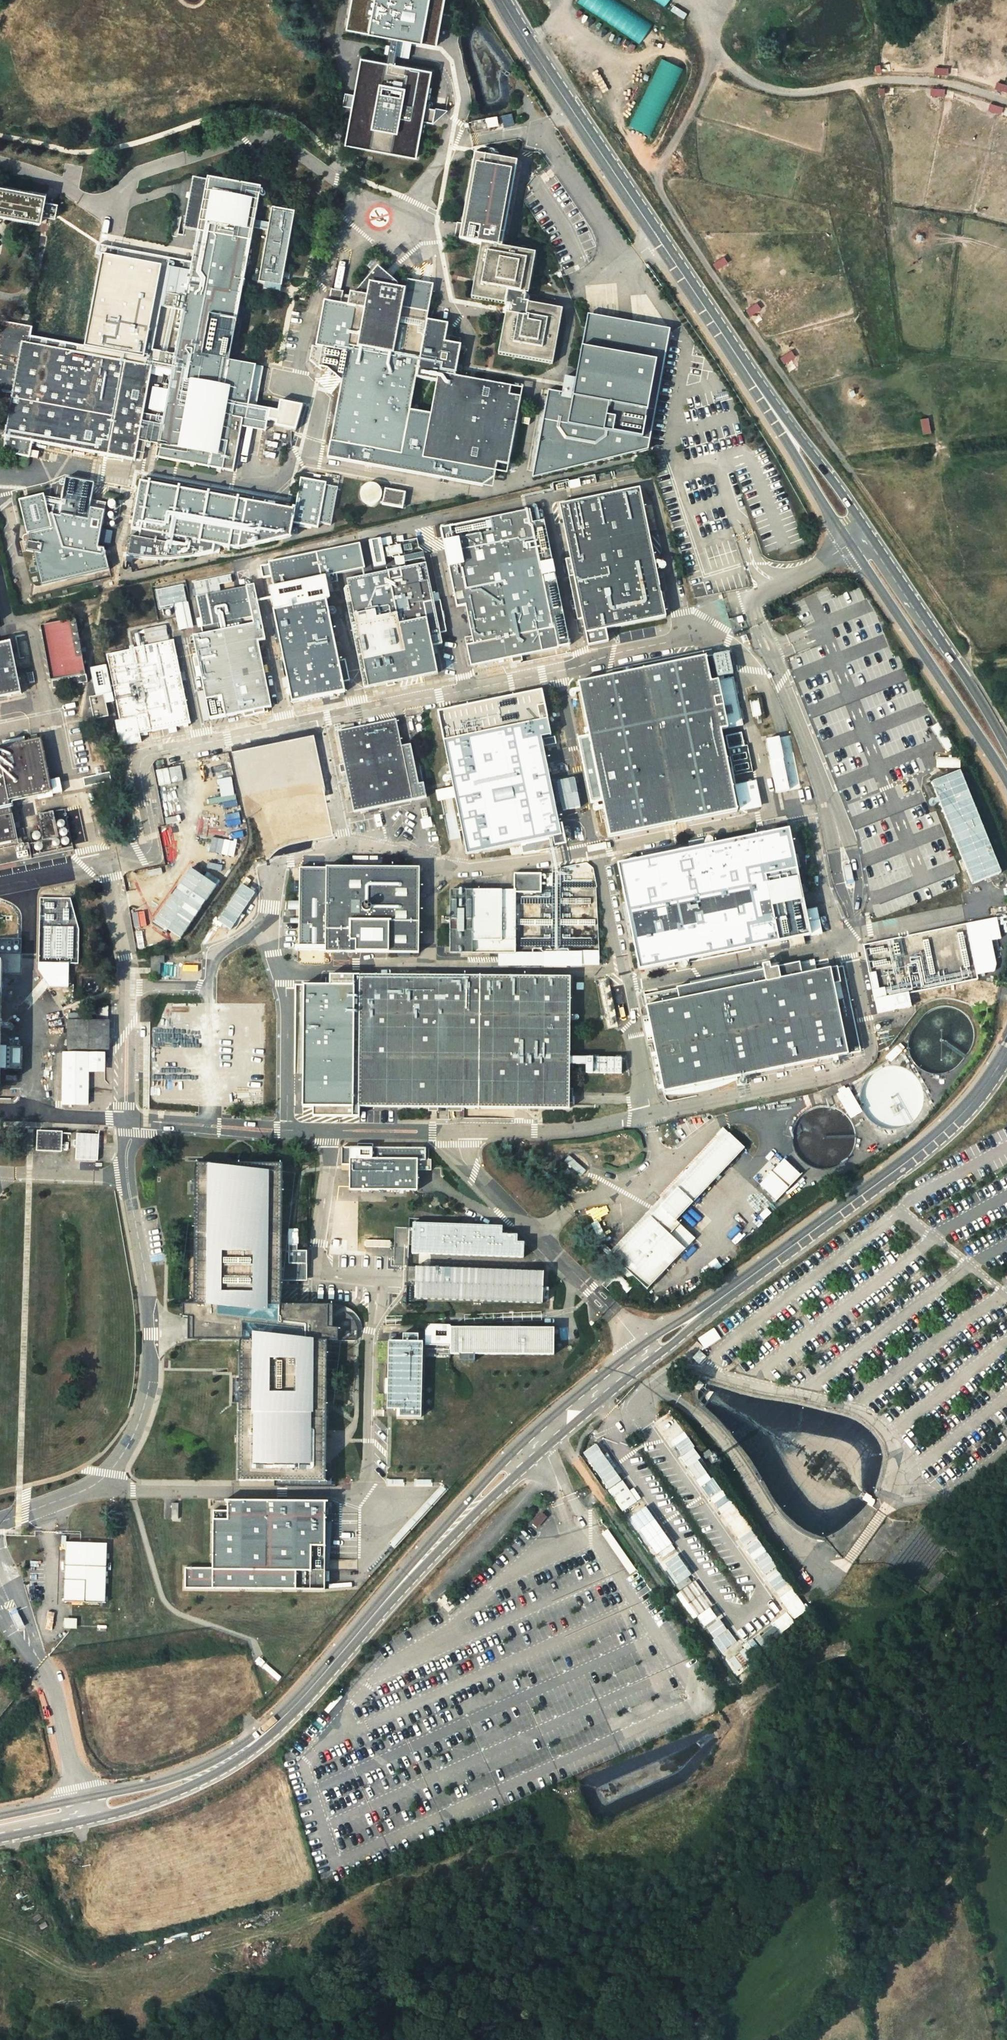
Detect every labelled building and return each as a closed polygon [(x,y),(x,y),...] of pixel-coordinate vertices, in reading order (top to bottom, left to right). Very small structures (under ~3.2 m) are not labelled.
[(389,64),(389,62),(391,52),(393,40),(402,41),(432,47),(441,0),(347,0),(342,30),(387,38),(385,46),(383,55),(383,56),(382,63),(365,60),(349,142),(421,155),(428,119),(432,120),(435,105),(431,105),(437,73),(389,64)] [(577,3),(641,44),(654,24),(617,0),(579,0),(577,3)] [(402,41),(393,40),(391,52),(389,62),(398,63),(400,50),(402,41)] [(441,107),(435,105),(432,120),(438,121),(438,120),(451,109),(441,107)] [(498,118),(487,118),(488,126),(499,126),(498,118)] [(531,302),(540,253),(506,246),(522,161),(503,157),(503,154),(500,153),(499,156),(480,153),(463,238),(485,242),(474,296),(510,304),(501,353),(555,363),(566,309),(531,302)] [(259,281),(282,285),(283,276),(295,211),(273,207),(270,221),(256,219),(262,186),(208,177),(206,190),(196,243),(191,270),(184,310),(176,353),(173,369),(162,429),(160,444),(157,457),(235,470),(244,418),(233,416),(235,402),(249,404),(256,364),(230,360),(254,225),(269,228),(259,281)] [(56,218),(59,203),(46,201),(47,193),(0,184),(0,217),(2,218),(3,213),(42,221),(43,215),(52,217),(56,218)] [(198,198),(190,197),(183,236),(178,235),(177,240),(196,243),(206,190),(200,189),(198,198)] [(61,217),(77,221),(79,210),(63,207),(61,217)] [(173,239),(102,226),(67,220),(56,218),(52,217),(41,282),(34,316),(33,326),(3,320),(0,336),(0,390),(12,392),(6,430),(5,436),(7,437),(4,451),(30,456),(33,441),(135,459),(136,459),(144,460),(144,459),(146,447),(138,445),(139,439),(141,426),(145,406),(153,366),(154,360),(156,350),(165,307),(172,267),(177,240),(173,239)] [(428,321),(435,282),(409,278),(407,290),(400,288),(400,285),(380,266),(356,294),(351,293),(349,306),(341,305),(343,292),(331,290),(329,301),(325,301),(316,347),(312,346),(310,361),(322,371),(326,366),(342,381),(327,458),(483,486),(495,478),(497,464),(509,466),(521,397),(509,394),(511,386),(456,376),(462,345),(447,342),(446,342),(449,325),(428,321)] [(191,270),(172,267),(165,307),(184,310),(191,270)] [(169,352),(177,309),(171,308),(163,351),(169,352)] [(573,393),(549,389),(532,478),(649,449),(670,328),(589,313),(573,393)] [(270,322),(270,330),(278,331),(279,323),(270,322)] [(176,353),(161,351),(159,360),(154,360),(153,366),(160,367),(171,369),(173,369),(176,353)] [(160,367),(159,375),(163,376),(164,373),(170,374),(171,369),(160,367)] [(259,407),(249,404),(235,402),(233,416),(256,420),(259,407)] [(150,427),(153,408),(145,406),(141,426),(150,427)] [(279,410),(259,407),(256,420),(267,422),(268,419),(277,420),(279,410)] [(162,429),(150,427),(141,426),(139,439),(160,444),(162,429)] [(44,494),(19,500),(27,534),(30,533),(32,542),(28,541),(27,551),(34,553),(42,586),(110,570),(106,548),(99,547),(106,509),(91,506),(94,483),(67,478),(65,489),(62,488),(60,499),(45,496),(44,494)] [(296,511),(141,482),(132,529),(140,531),(139,538),(130,537),(127,556),(126,561),(132,563),(133,558),(164,560),(195,557),(214,553),(215,545),(228,548),(228,550),(230,551),(230,548),(238,550),(291,537),(293,523),(318,528),(319,523),(331,525),(337,488),(326,486),(326,483),(301,479),(296,511)] [(378,503),(380,500),(383,500),(382,505),(403,508),(406,492),(385,488),(384,492),(382,492),(380,488),(378,486),(371,483),(367,484),(364,486),(361,492),(362,499),(364,502),(367,504),(372,505),(378,503)] [(583,619),(588,646),(609,642),(606,629),(665,617),(640,488),(559,504),(570,558),(565,559),(578,620),(583,619)] [(569,642),(542,510),(531,513),(530,510),(441,528),(442,537),(457,607),(467,606),(472,635),(474,642),(467,644),(471,665),(558,646),(558,645),(569,642)] [(360,543),(268,562),(278,610),(273,610),(292,702),(344,691),(326,600),(329,599),(326,584),(338,581),(337,574),(365,568),(360,543)] [(346,587),(344,590),(364,689),(438,674),(433,646),(442,644),(440,633),(447,632),(440,600),(434,602),(426,564),(347,580),(349,586),(346,587)] [(231,574),(193,582),(202,626),(201,627),(202,634),(193,636),(210,720),(243,713),(264,709),(267,708),(271,707),(258,642),(266,640),(254,585),(221,591),(220,584),(232,582),(231,574)] [(265,581),(265,584),(258,584),(259,602),(272,601),(270,581),(265,581)] [(184,584),(156,590),(160,608),(175,604),(180,629),(192,627),(184,584)] [(75,620),(40,626),(50,680),(51,680),(53,687),(86,682),(85,674),(84,675),(75,620)] [(466,639),(467,644),(474,642),(472,635),(466,637),(466,639)] [(174,640),(106,654),(120,720),(115,721),(120,746),(141,742),(140,734),(191,724),(174,640)] [(22,693),(11,641),(0,643),(0,697),(22,693)] [(733,675),(729,653),(580,683),(590,736),(603,801),(610,837),(737,812),(721,731),(744,726),(734,678),(719,681),(718,678),(733,675)] [(521,663),(520,655),(513,657),(514,664),(521,663)] [(543,691),(439,712),(468,856),(562,836),(542,738),(552,736),(543,691)] [(104,695),(89,697),(94,719),(109,717),(104,695)] [(758,699),(750,701),(754,718),(762,716),(758,699)] [(243,713),(244,717),(265,713),(264,709),(243,713)] [(397,721),(338,734),(354,813),(428,798),(425,785),(420,786),(412,746),(403,748),(397,721)] [(332,792),(319,729),(262,741),(264,747),(239,752),(252,811),(265,809),(275,854),(313,847),(311,840),(333,836),(325,794),(332,792)] [(726,736),(733,777),(753,773),(748,746),(745,747),(742,733),(726,736)] [(954,749),(947,735),(941,738),(947,752),(954,749)] [(591,804),(603,801),(590,736),(578,738),(591,804)] [(17,839),(9,800),(52,790),(53,790),(50,780),(41,737),(37,738),(31,740),(26,741),(4,746),(0,747),(0,755),(1,761),(0,762),(0,843),(17,839)] [(25,737),(3,741),(4,746),(26,741),(25,737)] [(167,872),(144,877),(146,886),(134,889),(138,910),(124,912),(129,936),(143,933),(144,935),(184,927),(188,947),(230,939),(249,923),(259,921),(258,915),(261,914),(228,755),(161,769),(184,878),(169,882),(167,872)] [(782,761),(770,764),(775,795),(787,792),(782,761)] [(972,885),(1000,874),(959,772),(930,783),(972,885)] [(111,782),(109,773),(93,777),(83,779),(85,787),(95,785),(111,782)] [(59,778),(50,780),(53,790),(52,790),(52,793),(62,791),(59,778)] [(575,778),(556,782),(563,812),(582,807),(575,778)] [(755,784),(735,788),(740,811),(760,808),(755,784)] [(417,828),(412,807),(392,812),(396,833),(404,831),(417,828)] [(53,811),(38,815),(43,841),(56,838),(54,832),(57,831),(53,811)] [(404,831),(396,833),(397,839),(405,837),(404,831)] [(617,867),(639,972),(810,937),(788,831),(787,832),(777,834),(617,867)] [(703,841),(688,844),(689,852),(704,849),(703,841)] [(0,851),(0,864),(30,858),(28,845),(0,851)] [(421,864),(302,864),(302,923),(312,923),(312,948),(329,948),(329,949),(421,949),(421,864)] [(452,950),(518,950),(517,889),(543,889),(543,870),(516,870),(516,886),(452,886),(452,950)] [(144,877),(132,880),(134,889),(146,886),(144,877)] [(1002,921),(975,928),(981,957),(977,958),(980,971),(996,969),(993,955),(1000,953),(997,939),(1006,936),(1002,921)] [(312,923),(302,923),(302,948),(312,948),(312,923)] [(546,950),(503,950),(503,959),(546,959),(546,950)] [(164,955),(150,956),(151,974),(160,974),(160,963),(165,963),(164,955)] [(197,961),(166,961),(166,969),(197,969),(197,961)] [(763,972),(644,997),(664,1094),(861,1053),(843,968),(802,976),(800,964),(771,970),(770,965),(762,966),(763,972)] [(569,1051),(569,972),(329,972),(329,981),(303,980),(303,1104),(313,1104),(313,1113),(360,1113),(360,1103),(569,1103),(569,1059),(569,1051)] [(908,995),(875,1002),(878,1015),(911,1008),(908,995)] [(267,1004),(160,1004),(159,1106),(206,1106),(220,1106),(232,1106),(266,1106),(267,1004)] [(108,1006),(98,1006),(98,1022),(108,1022),(108,1006)] [(108,1022),(69,1021),(69,1049),(108,1049),(108,1022)] [(14,1052),(13,1107),(41,1106),(41,1075),(43,1075),(44,1029),(23,1028),(23,1032),(5,1032),(5,1035),(5,1046),(5,1052),(12,1053),(14,1052)] [(622,1051),(586,1051),(586,1059),(586,1067),(622,1067),(622,1051)] [(0,1052),(0,1103),(11,1103),(12,1053),(5,1052),(0,1052)] [(88,1053),(62,1053),(62,1104),(88,1104),(88,1068),(88,1053)] [(104,1053),(88,1053),(88,1068),(104,1068),(104,1053)] [(845,1090),(839,1093),(840,1095),(837,1097),(849,1117),(860,1110),(849,1090),(846,1092),(845,1090)] [(220,1106),(206,1106),(206,1114),(220,1114),(220,1106)] [(232,1106),(220,1106),(220,1114),(232,1114),(232,1106)] [(724,1129),(608,1253),(612,1257),(658,1208),(672,1222),(743,1148),(724,1129)] [(61,1132),(38,1132),(38,1150),(61,1149),(61,1132)] [(99,1132),(76,1132),(77,1154),(99,1154),(99,1132)] [(428,1143),(343,1144),(344,1161),(352,1161),(352,1186),(419,1186),(419,1165),(433,1165),(433,1155),(428,1155),(428,1143)] [(784,1159),(760,1184),(776,1200),(800,1174),(784,1159)] [(284,1165),(196,1164),(197,1306),(186,1306),(186,1317),(200,1320),(200,1341),(243,1342),(243,1481),(330,1481),(331,1342),(358,1341),(361,1337),(361,1331),(357,1320),(350,1313),(353,1309),(343,1306),(285,1306),(284,1275),(284,1246),(284,1165)] [(572,1181),(566,1178),(562,1173),(556,1175),(562,1182),(570,1188),(572,1181)] [(590,1205),(590,1216),(619,1217),(619,1206),(590,1205)] [(658,1208),(612,1257),(646,1290),(693,1241),(658,1208)] [(310,1246),(284,1246),(284,1275),(310,1275),(310,1246)] [(405,1268),(405,1256),(388,1257),(388,1269),(405,1268)] [(543,1272),(415,1267),(414,1299),(542,1304),(543,1272)] [(582,1326),(574,1319),(571,1322),(579,1329),(582,1326)] [(456,1355),(455,1364),(470,1364),(470,1355),(554,1355),(553,1327),(449,1328),(448,1355),(456,1355)] [(704,1347),(720,1338),(714,1328),(698,1338),(704,1347)] [(422,1342),(388,1342),(387,1410),(422,1410),(422,1342)] [(780,1630),(807,1613),(737,1502),(726,1509),(717,1495),(723,1491),(671,1410),(660,1417),(783,1614),(774,1620),(780,1630)] [(14,1434),(14,1421),(0,1421),(0,1435),(14,1434)] [(734,1643),(678,1548),(674,1551),(643,1497),(641,1498),(635,1487),(630,1490),(601,1440),(585,1449),(650,1560),(653,1558),(662,1573),(668,1570),(717,1653),(734,1643)] [(324,1589),(325,1498),(227,1498),(227,1509),(212,1509),(212,1568),(184,1568),(184,1589),(324,1589)] [(107,1543),(68,1542),(65,1601),(104,1603),(107,1543)] [(737,1669),(768,1648),(765,1643),(779,1633),(774,1626),(729,1658),(737,1669)]
